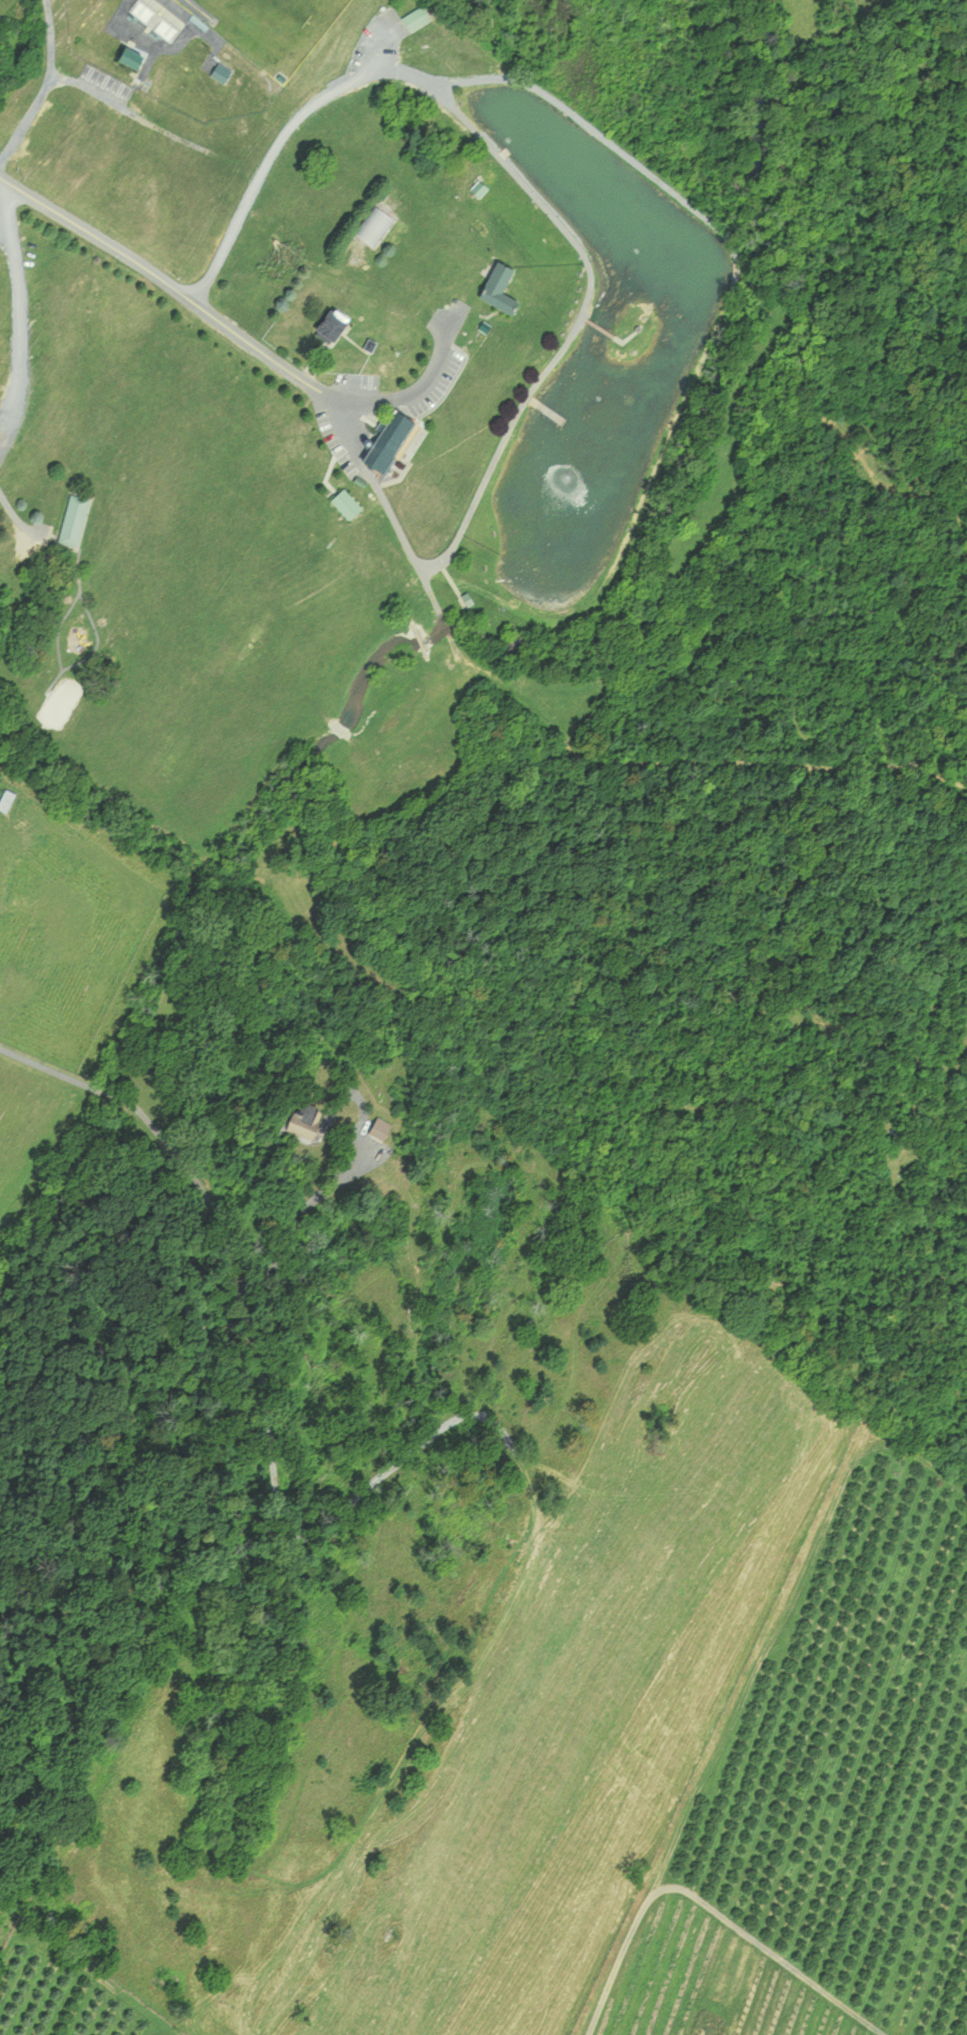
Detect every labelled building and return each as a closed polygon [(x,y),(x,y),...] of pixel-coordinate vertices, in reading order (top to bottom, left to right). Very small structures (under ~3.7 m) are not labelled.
[(185,23),(153,0),(137,0),(129,11),(172,41),(185,23)] [(411,31),(433,20),(426,5),(404,16),(411,31)] [(120,60),(143,70),(150,54),(127,44),(120,60)] [(227,84),(234,71),(220,62),(212,74),(227,84)] [(398,222),(381,203),(355,226),(372,244),(398,222)] [(509,293),(520,268),(500,259),(483,298),(521,314),(527,300),(509,293)] [(327,327),(331,336),(354,327),(347,309),(329,316),(332,325),(327,327)] [(394,476),(422,419),(396,406),(368,463),(394,476)] [(366,507),(347,488),(333,501),(353,521),(366,507)] [(91,497),(71,493),(61,542),(82,546),(91,497)] [(17,793),(7,789),(0,805),(0,809),(8,813),(17,793)] [(296,1110),(286,1125),(311,1140),(327,1113),(307,1101),(300,1112),(296,1110)]
